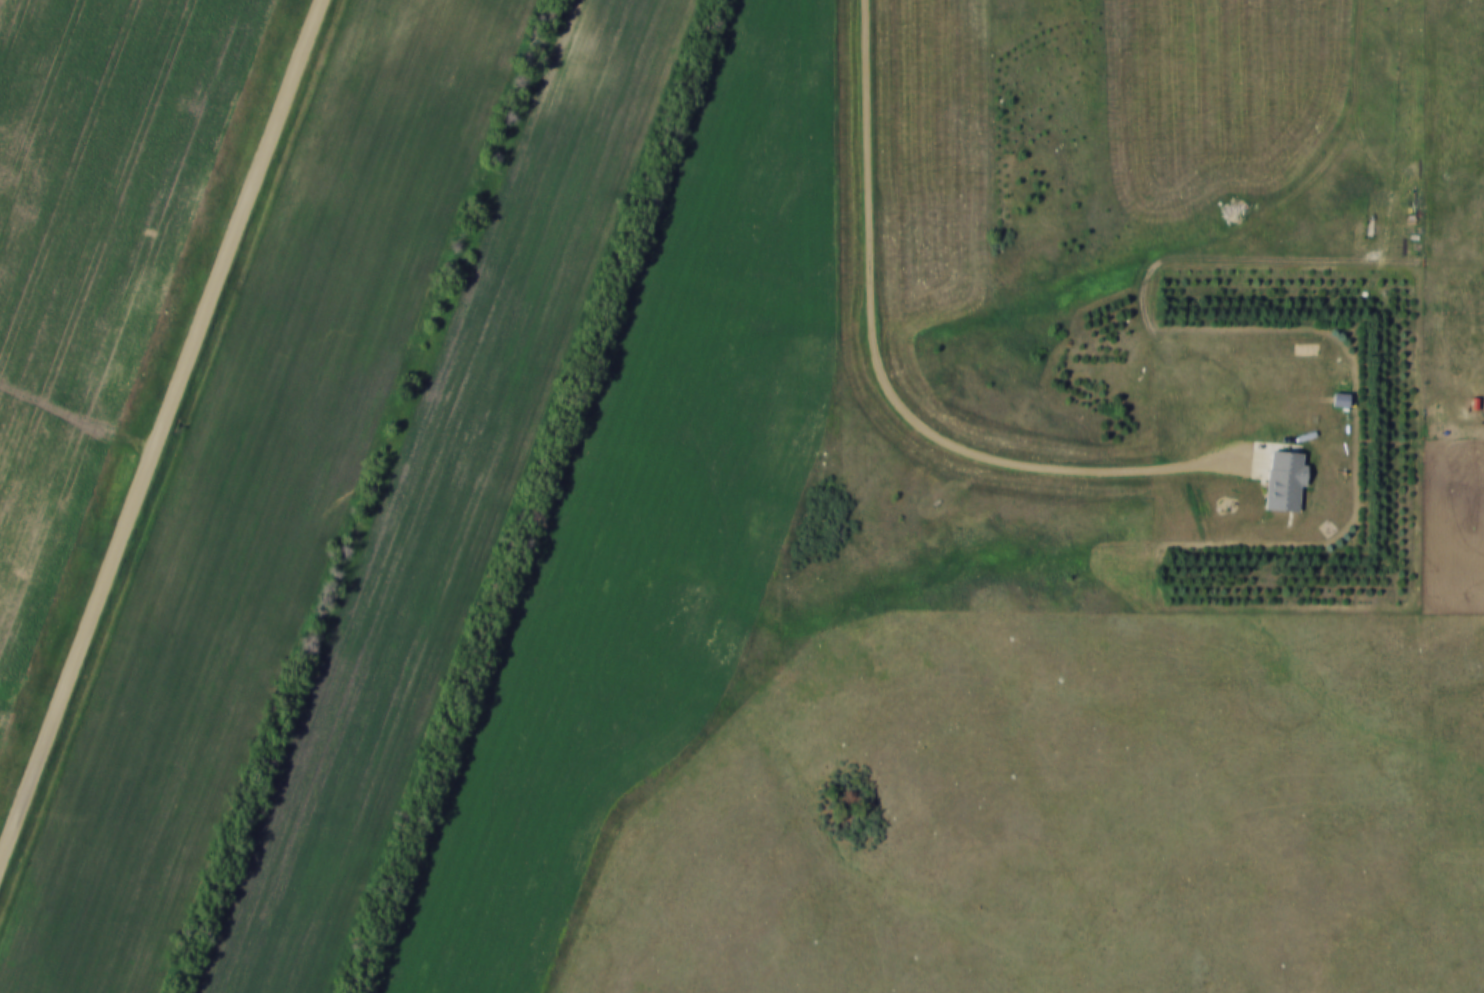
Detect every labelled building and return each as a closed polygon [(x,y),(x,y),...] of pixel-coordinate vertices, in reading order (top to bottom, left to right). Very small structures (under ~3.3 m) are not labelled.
[(1349,404),(1349,393),(1335,393),(1335,404),(1349,404)] [(1302,510),(1305,451),(1269,449),(1266,508),(1302,510)]
